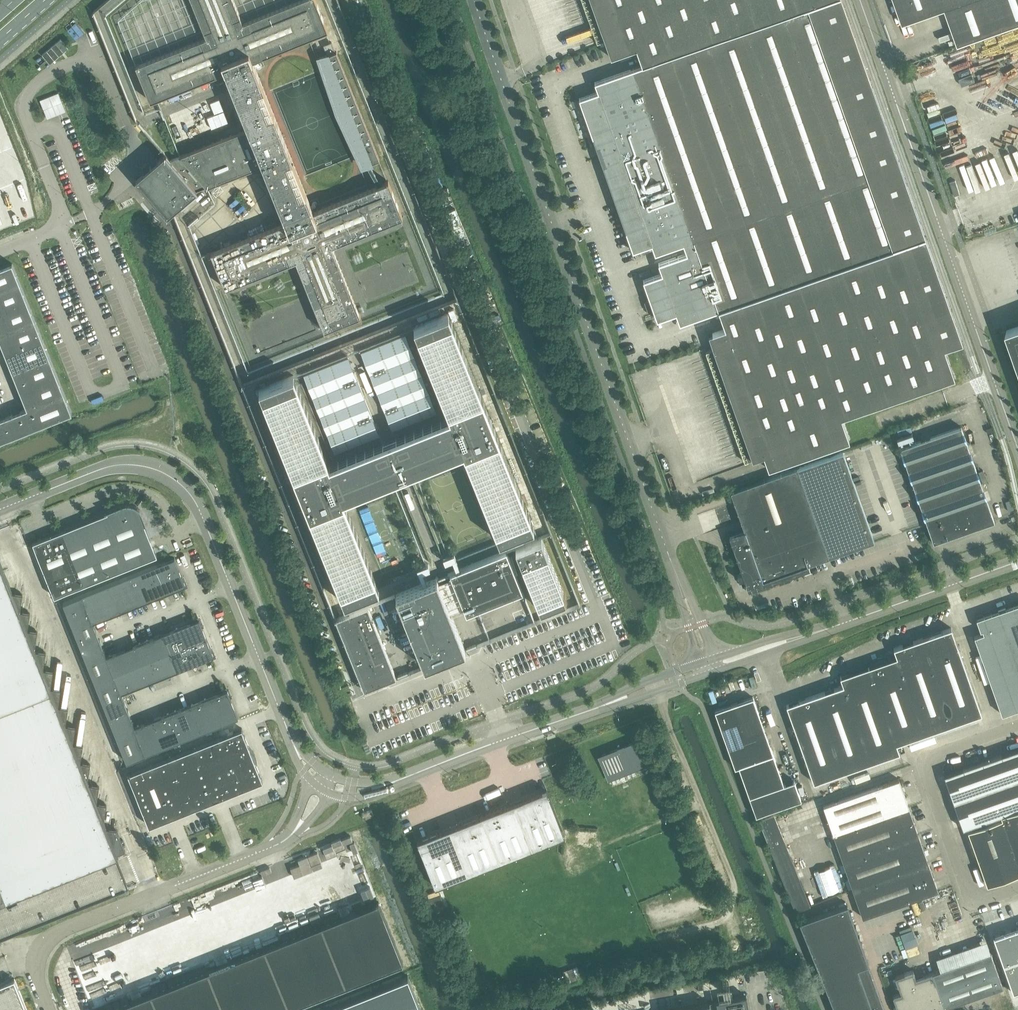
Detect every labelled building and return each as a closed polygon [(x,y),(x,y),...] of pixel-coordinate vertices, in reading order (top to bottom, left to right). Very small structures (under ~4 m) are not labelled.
[(207,36),(136,64),(151,100),(226,70),(248,127),(170,159),(165,153),(135,179),(167,216),(197,190),(208,186),(263,164),(286,221),(211,251),(225,288),(296,259),(324,330),(361,315),(332,245),(403,216),(388,180),(313,210),(253,59),(328,29),(316,0),(296,0),(243,21),(235,0),(192,0),(207,36)] [(598,42),(605,40),(611,57),(637,48),(643,65),(595,82),(598,91),(580,98),(633,250),(652,243),(652,244),(662,240),(665,249),(684,243),(687,253),(659,263),(663,273),(644,280),(657,319),(676,312),(680,323),(718,309),(725,328),(709,334),(714,348),(706,350),(745,461),(764,455),(769,469),(849,440),(841,417),(955,378),(945,348),(956,344),(958,344),(963,342),(961,338),(928,243),(842,0),(583,0),(598,42)] [(904,23),(968,0),(895,0),(904,23)] [(61,39),(42,54),(50,63),(69,48),(61,39)] [(327,53),(320,56),(339,112),(364,166),(371,163),(371,162),(380,159),(337,51),(328,54),(327,53)] [(931,57),(926,59),(930,71),(935,69),(931,57)] [(924,61),(911,66),(914,74),(927,69),(924,61)] [(655,253),(665,249),(662,240),(652,244),(655,253)] [(72,412),(12,263),(0,268),(0,340),(27,408),(0,418),(0,441),(72,412)] [(293,376),(260,389),(345,602),(379,588),(343,500),(464,451),(500,540),(533,526),(448,314),(414,327),(450,417),(329,465),(293,376)] [(1007,330),(1017,361),(1017,326),(1007,330)] [(405,332),(361,350),(393,428),(437,411),(405,332)] [(348,355),(303,373),(335,451),(379,434),(348,355)] [(900,447),(934,542),(994,521),(961,426),(910,444),(900,447)] [(745,578),(748,589),(764,583),(763,579),(874,540),(843,451),(731,491),(745,530),(730,535),(743,572),(740,573),(740,575),(738,576),(739,578),(741,577),(742,579),(745,578)] [(128,503),(127,503),(125,503),(124,504),(123,504),(105,511),(105,512),(107,511),(107,512),(33,542),(55,596),(157,555),(145,525),(146,524),(147,526),(148,525),(143,513),(142,512),(141,511),(141,510),(140,509),(139,508),(138,507),(137,506),(136,505),(134,504),(132,504),(131,503),(130,503),(128,503)] [(541,536),(515,546),(536,598),(534,599),(537,608),(540,607),(540,608),(566,598),(541,536)] [(506,550),(450,572),(452,577),(453,581),(462,603),(464,608),(466,613),(523,591),(506,550)] [(94,622),(182,587),(184,580),(175,557),(63,602),(127,761),(239,717),(229,693),(223,691),(135,726),(122,692),(210,657),(212,651),(201,623),(195,620),(107,655),(94,622)] [(129,885),(117,854),(125,851),(117,829),(107,827),(104,821),(107,804),(97,802),(99,785),(89,784),(88,780),(90,763),(80,762),(83,745),(73,743),(75,726),(66,725),(68,707),(58,706),(61,689),(51,687),(53,670),(43,669),(46,652),(36,650),(35,648),(37,631),(28,629),(30,612),(20,611),(23,594),(13,592),(0,559),(0,937),(129,885)] [(437,577),(396,594),(424,666),(466,650),(451,613),(464,608),(462,603),(449,609),(440,586),(453,581),(452,577),(439,582),(437,577)] [(999,610),(1017,666),(1017,603),(999,610)] [(368,605),(336,618),(364,690),(396,677),(368,605)] [(999,610),(976,618),(981,629),(982,629),(984,632),(974,635),(1002,713),(1017,708),(1017,666),(999,610)] [(787,704),(814,781),(900,751),(897,743),(981,713),(951,627),(894,647),(897,656),(840,676),(843,684),(787,704)] [(753,696),(734,703),(744,732),(763,725),(753,696)] [(715,710),(728,748),(767,734),(763,725),(744,732),(734,703),(715,710)] [(242,727),(197,745),(207,772),(230,763),(253,753),(242,727)] [(735,767),(739,766),(739,765),(773,753),(767,734),(728,748),(735,767)] [(636,740),(599,755),(609,779),(646,765),(636,740)] [(207,772),(197,745),(129,773),(149,825),(218,798),(207,772)] [(1001,814),(1017,808),(1017,748),(944,774),(963,828),(1001,814)] [(263,780),(253,753),(230,763),(240,789),(263,780)] [(739,765),(739,766),(756,815),(801,799),(795,780),(784,783),(773,753),(739,765)] [(562,760),(557,761),(561,772),(563,772),(566,771),(562,760)] [(230,763),(207,772),(218,798),(240,789),(230,763)] [(824,805),(833,833),(909,806),(908,806),(905,798),(906,798),(899,778),(824,805)] [(572,789),(569,790),(574,801),(578,799),(575,790),(574,788),(572,789)] [(547,789),(514,801),(533,848),(565,835),(547,789)] [(669,798),(664,800),(668,812),(673,810),(669,798)] [(514,801),(482,814),(500,860),(533,848),(514,801)] [(833,833),(843,861),(919,834),(909,806),(833,833)] [(968,829),(968,831),(971,838),(972,840),(974,848),(975,849),(977,856),(987,884),(1013,875),(1017,873),(1017,808),(1001,814),(1002,817),(968,829)] [(362,813),(364,818),(374,815),(372,809),(362,813)] [(811,905),(774,813),(759,819),(796,911),(811,905)] [(482,814),(450,827),(468,873),(500,860),(482,814)] [(450,827),(417,840),(435,886),(468,873),(450,827)] [(843,861),(853,889),(928,862),(928,861),(925,854),(919,834),(843,861)] [(928,862),(853,889),(863,917),(938,890),(938,889),(937,889),(935,881),(928,862)] [(438,889),(426,893),(428,897),(439,893),(438,889)] [(284,938),(111,1009),(282,1009),(403,962),(379,900),(284,938)] [(868,964),(869,963),(847,903),(803,919),(799,921),(835,1009),(884,1009),(868,964)] [(443,904),(432,908),(433,913),(445,909),(443,904)] [(1015,928),(1004,932),(1014,960),(1017,958),(1017,936),(1015,928)] [(1004,932),(993,936),(1003,964),(1014,960),(1004,932)] [(893,995),(898,1009),(935,1009),(1003,986),(991,951),(949,966),(941,969),(916,978),(913,969),(910,970),(895,976),(901,992),(893,995)] [(1013,991),(1017,990),(1017,970),(1014,960),(1003,964),(1013,991)] [(577,965),(562,971),(564,974),(567,982),(582,976),(580,971),(577,965)] [(319,1009),(422,1009),(408,975),(319,1009)] [(15,978),(0,984),(0,1009),(28,1009),(15,978)] [(746,995),(713,1000),(714,1001),(704,1003),(704,1002),(704,1003),(695,1004),(694,1004),(694,1005),(685,1006),(684,1006),(675,1008),(675,1007),(674,1007),(674,1008),(665,1009),(664,1009),(665,1009),(663,1009),(749,1009),(746,995)]
